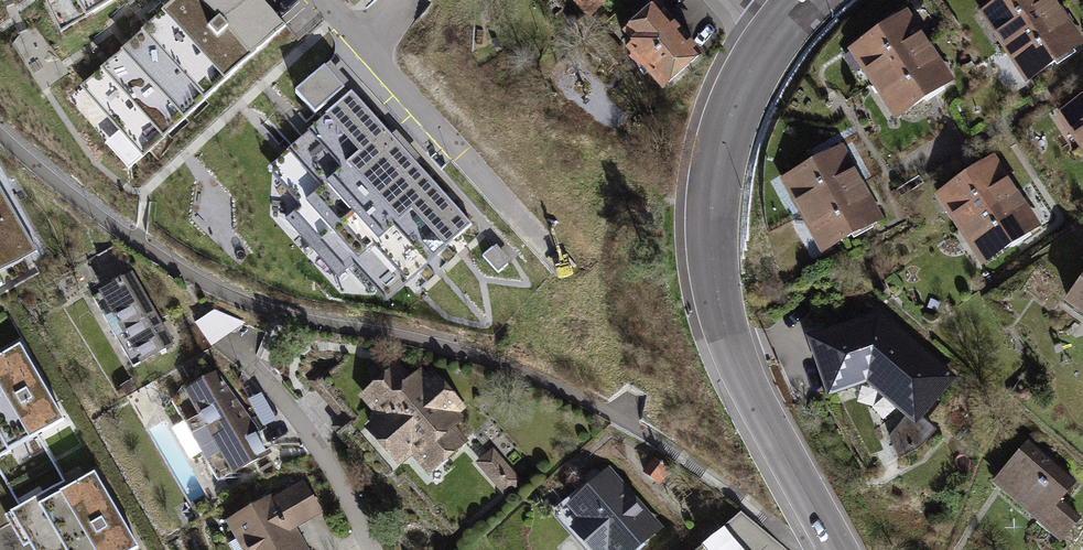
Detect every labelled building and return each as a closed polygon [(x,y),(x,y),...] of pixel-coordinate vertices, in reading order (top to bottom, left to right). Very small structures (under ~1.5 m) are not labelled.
[(93,12),(112,0),(86,0),(93,12)] [(146,27),(209,96),(248,61),(192,0),(176,0),(146,27)] [(248,61),(286,26),(262,0),(192,0),(248,61)] [(590,10),(593,8),(594,9),(603,0),(580,0),(590,10)] [(1051,0),(1000,0),(991,6),(1001,21),(993,26),(1006,45),(1058,11),(1051,0)] [(698,55),(657,8),(628,34),(637,45),(631,50),(633,53),(629,56),(640,67),(643,64),(663,87),(698,55)] [(1058,11),(1006,45),(1018,64),(1025,59),(1036,74),(1080,44),(1058,11)] [(927,47),(905,14),(860,43),(870,58),(862,63),(875,82),(927,47)] [(146,27),(129,42),(192,112),(209,96),(146,27)] [(175,127),(192,112),(129,42),(111,58),(175,127)] [(927,47),(875,82),(887,101),(895,96),(905,110),(950,81),(927,47)] [(149,150),(175,127),(111,58),(82,84),(122,127),(125,124),(149,150)] [(330,111),(369,154),(390,135),(351,93),(330,111)] [(1069,108),(1079,123),(1071,128),(1082,146),(1082,98),(1069,108)] [(309,131),(367,195),(389,175),(369,154),(330,111),(309,131)] [(285,220),(311,249),(367,195),(309,131),(291,147),(297,153),(278,171),(305,201),(285,220)] [(389,175),(410,197),(430,179),(390,135),(369,154),(389,175)] [(860,184),(840,149),(793,174),(801,190),(794,195),(804,214),(860,184)] [(1014,193),(992,159),(947,189),(956,204),(949,209),(961,228),(1014,193)] [(410,197),(389,175),(367,195),(429,262),(451,242),(410,197)] [(471,224),(430,179),(410,197),(451,242),(471,224)] [(860,184),(804,214),(815,234),(823,229),(831,245),(879,219),(860,184)] [(11,257),(33,244),(0,188),(0,237),(11,257)] [(1014,193),(961,228),(974,246),(981,241),(991,256),(1036,226),(1014,193)] [(429,262),(367,195),(311,249),(337,278),(358,259),(386,289),(404,272),(410,279),(429,262)] [(11,257),(0,237),(0,263),(11,257)] [(131,275),(93,297),(133,367),(171,345),(131,275)] [(1068,300),(1082,311),(1082,279),(1068,300)] [(215,312),(228,331),(241,322),(215,312)] [(876,328),(866,319),(810,340),(829,393),(867,379),(908,415),(891,437),(900,457),(919,448),(934,430),(919,417),(952,378),(884,319),(876,328)] [(0,356),(0,457),(63,420),(20,345),(0,356)] [(373,425),(374,426),(400,458),(412,448),(430,470),(463,443),(450,427),(459,420),(453,412),(460,407),(433,374),(425,381),(419,374),(409,382),(398,368),(366,394),(384,417),(380,421),(378,419),(376,421),(376,422),(374,423),(373,425)] [(173,399),(171,400),(203,455),(202,455),(205,461),(206,460),(218,481),(220,480),(225,480),(225,477),(267,453),(255,432),(242,412),(227,393),(211,376),(178,396),(175,396),(173,399)] [(1074,483),(1028,444),(996,482),(1041,521),(1074,483)] [(654,460),(644,472),(656,481),(661,474),(665,477),(669,472),(654,460)] [(94,473),(23,514),(45,549),(134,549),(138,547),(94,473)] [(606,473),(573,503),(588,520),(576,530),(594,549),(600,549),(608,543),(614,549),(633,549),(656,529),(606,473)] [(508,475),(499,483),(506,490),(515,482),(508,475)] [(233,525),(247,549),(304,549),(291,528),(320,512),(303,484),(233,525)] [(743,512),(725,528),(745,549),(788,549),(743,512)] [(725,528),(704,546),(707,549),(745,549),(725,528)]
